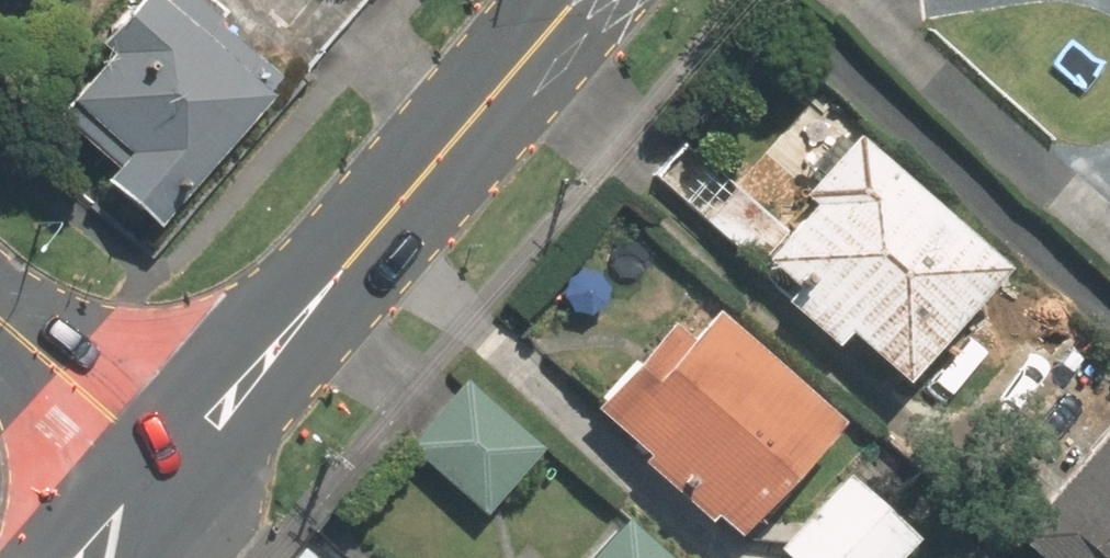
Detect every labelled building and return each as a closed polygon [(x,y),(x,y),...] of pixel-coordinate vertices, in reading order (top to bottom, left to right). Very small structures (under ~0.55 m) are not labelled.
[(58,95),(125,150),(101,180),(152,221),(274,71),(187,0),(135,0),(58,95)] [(903,385),(1008,274),(860,135),(802,197),(814,208),(765,260),(797,290),(785,303),(834,349),(848,334),(903,385)] [(716,314),(692,340),(675,325),(597,411),(647,455),(639,464),(707,525),(712,519),(736,540),(840,425),(716,314)] [(543,452),(467,383),(407,449),(484,517),(543,452)] [(1008,529),(1038,557),(1109,557),(1109,425),(1008,529)] [(874,450),(777,551),(785,557),(904,557),(920,542),(886,510),(911,485),(874,450)] [(624,524),(595,557),(666,557),(624,524)] [(300,549),(292,557),(310,557),(300,549)]
